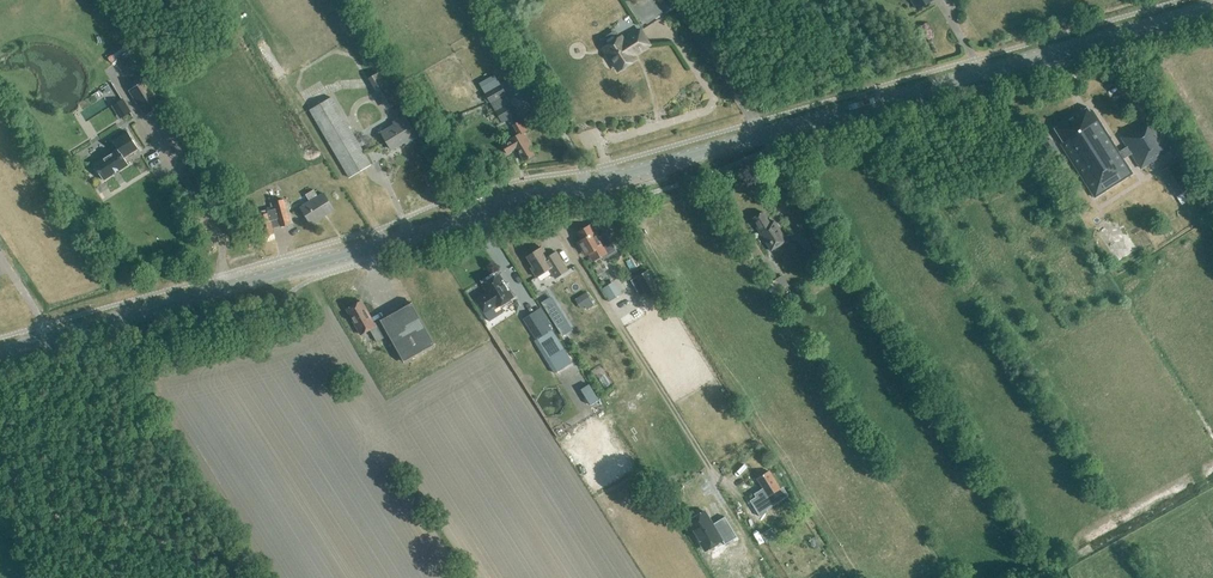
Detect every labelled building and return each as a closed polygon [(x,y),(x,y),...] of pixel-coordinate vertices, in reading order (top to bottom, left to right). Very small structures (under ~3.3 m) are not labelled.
[(917,9),(932,0),(911,0),(917,9)] [(622,38),(604,49),(617,69),(635,58),(633,55),(649,44),(640,30),(624,41),(622,38)] [(583,51),(590,44),(582,36),(575,42),(583,51)] [(487,65),(494,64),(493,55),(486,56),(487,65)] [(495,74),(479,84),(484,93),(485,95),(483,96),(487,103),(487,104),(490,102),(502,123),(518,114),(500,84),(495,74)] [(128,90),(145,116),(162,105),(146,79),(128,90)] [(524,85),(533,100),(543,94),(533,79),(524,85)] [(349,177),(370,164),(331,97),(309,110),(349,177)] [(122,99),(113,105),(120,118),(129,112),(122,99)] [(1095,197),(1132,173),(1092,110),(1089,111),(1087,108),(1055,129),(1064,142),(1061,144),(1095,197)] [(381,133),(391,150),(408,140),(409,142),(417,137),(405,116),(394,123),(395,125),(381,133)] [(507,154),(516,148),(524,161),(534,155),(532,151),(534,149),(524,131),(527,130),(521,120),(513,125),(519,134),(501,144),(507,154)] [(1140,168),(1169,150),(1151,121),(1142,127),(1141,125),(1121,137),(1140,168)] [(137,149),(138,148),(128,131),(113,141),(117,148),(94,163),(93,163),(103,180),(128,164),(124,157),(137,148),(137,149)] [(1050,140),(1044,144),(1050,153),(1056,149),(1050,140)] [(376,156),(385,154),(384,146),(375,147),(376,156)] [(1171,187),(1187,177),(1178,164),(1162,174),(1171,187)] [(311,223),(333,209),(324,193),(318,197),(314,189),(305,195),(310,202),(301,207),(311,223)] [(1146,197),(1133,203),(1131,199),(1125,202),(1133,219),(1152,210),(1146,197)] [(276,208),(267,211),(267,209),(258,212),(259,215),(265,236),(274,233),(272,228),(281,225),(282,227),(291,224),(284,200),(274,202),(276,208)] [(771,251),(787,241),(774,221),(770,224),(763,212),(751,219),(761,236),(764,236),(766,240),(765,242),(771,251)] [(582,239),(577,242),(586,256),(590,253),(594,260),(606,253),(607,255),(616,250),(605,232),(597,237),(590,225),(578,232),(582,239)] [(808,253),(817,247),(809,234),(800,240),(808,253)] [(556,279),(567,272),(555,252),(548,257),(542,247),(526,256),(533,266),(531,268),(536,277),(549,269),(556,279)] [(755,259),(762,255),(758,247),(751,252),(755,259)] [(1133,263),(1138,275),(1145,272),(1140,260),(1133,263)] [(637,277),(631,281),(640,297),(646,293),(650,300),(661,293),(648,271),(637,277)] [(487,292),(475,300),(483,313),(489,321),(502,312),(498,306),(513,297),(499,274),(483,284),(487,292)] [(772,282),(773,282),(767,286),(772,294),(778,290),(779,291),(788,284),(782,275),(772,282)] [(613,283),(604,289),(611,301),(620,296),(613,283)] [(586,292),(575,299),(580,309),(585,306),(587,309),(594,305),(586,292)] [(552,297),(542,303),(557,326),(566,320),(552,297)] [(423,350),(435,344),(411,302),(380,320),(381,322),(375,325),(370,317),(369,318),(366,313),(368,313),(361,301),(347,309),(361,334),(370,329),(377,342),(388,335),(403,362),(415,355),(414,355),(423,350)] [(546,320),(530,330),(536,339),(552,329),(546,320)] [(564,349),(547,359),(555,372),(572,362),(564,349)] [(756,497),(750,501),(760,516),(767,511),(766,509),(788,495),(782,487),(780,489),(780,488),(769,471),(757,478),(763,488),(765,491),(756,497)] [(723,516),(711,524),(703,512),(693,518),(686,522),(700,545),(717,535),(723,545),(736,537),(723,516)] [(771,528),(761,534),(766,542),(776,536),(771,528)]
